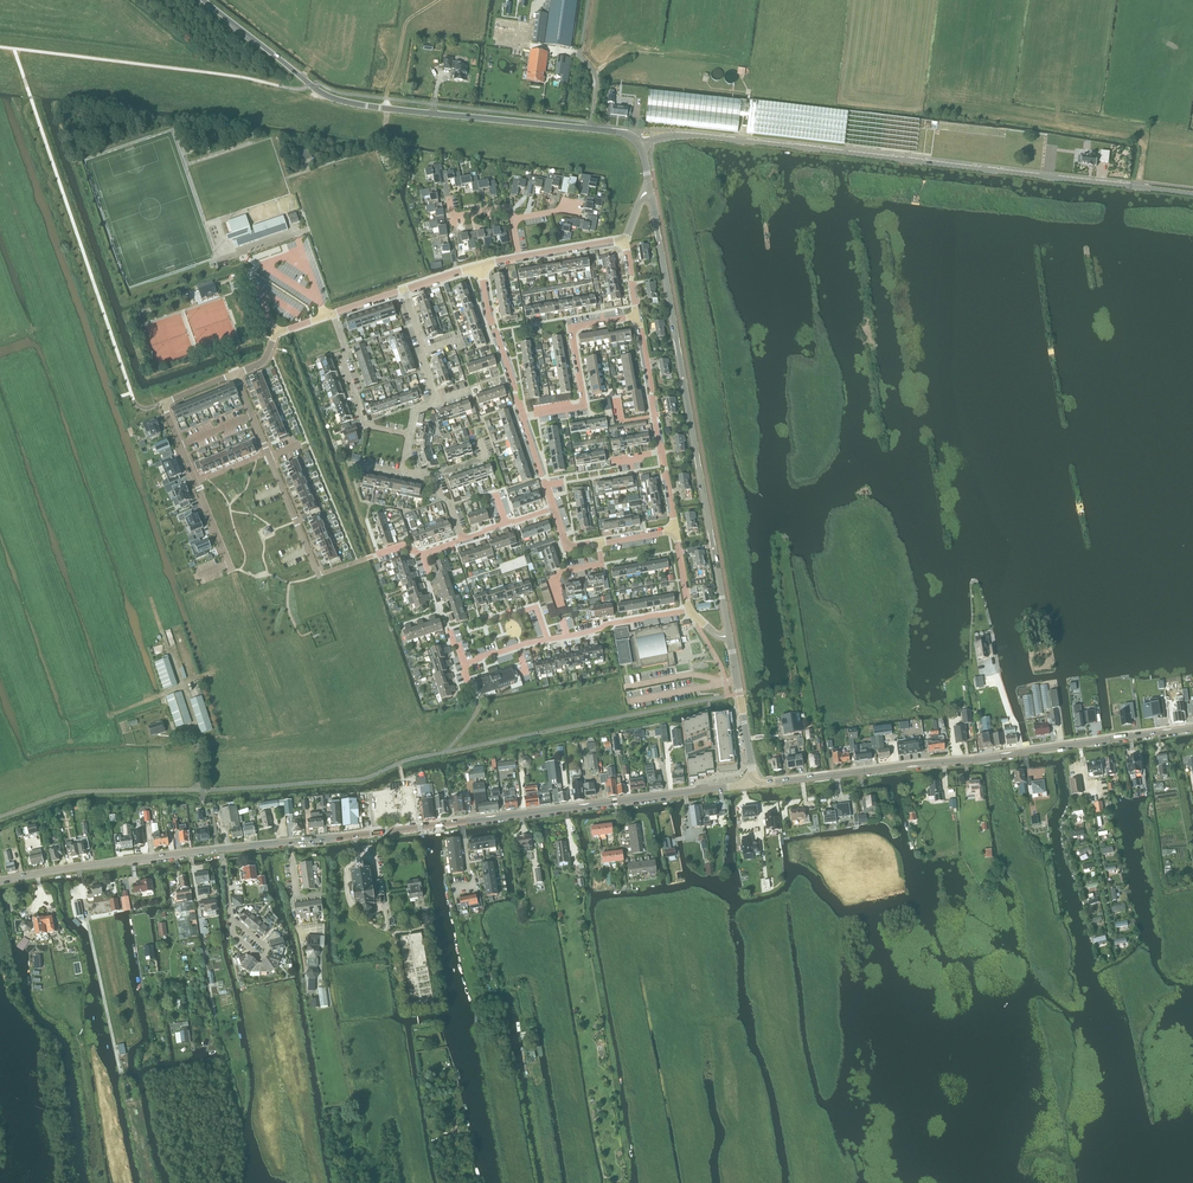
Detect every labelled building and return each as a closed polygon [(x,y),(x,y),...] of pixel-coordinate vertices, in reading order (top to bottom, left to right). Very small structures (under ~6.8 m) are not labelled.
[(577,0),(551,0),(545,44),(571,48),(577,0)] [(544,44),(548,14),(537,13),(533,42),(544,44)] [(545,73),(548,53),(530,50),(526,81),(544,84),(545,78),(543,77),(544,73),(545,73)] [(562,75),(561,81),(567,82),(571,58),(557,56),(555,74),(562,75)] [(443,69),(450,70),(451,69),(455,69),(453,80),(464,81),(465,76),(467,75),(467,72),(465,71),(466,67),(460,66),(461,64),(460,63),(456,62),(456,63),(451,62),(452,59),(445,58),(443,69)] [(723,73),(722,72),(722,71),(721,70),(720,70),(719,69),(718,69),(717,69),(715,69),(714,70),(713,70),(713,71),(712,72),(711,73),(711,74),(711,75),(711,76),(712,77),(712,78),(713,79),(714,80),(715,80),(716,81),(717,81),(718,81),(719,80),(720,80),(721,79),(722,78),(723,77),(723,76),(723,75),(723,74),(723,73)] [(738,76),(737,75),(737,74),(736,73),(735,72),(734,71),(733,71),(731,71),(730,71),(729,71),(728,72),(727,72),(726,73),(725,74),(725,76),(724,77),(724,78),(725,79),(725,81),(726,82),(727,83),(728,83),(729,84),(730,84),(731,84),(733,84),(734,84),(735,83),(736,82),(737,81),(737,80),(738,79),(738,77),(738,76)] [(738,132),(739,116),(748,117),(747,133),(845,144),(848,112),(750,101),(750,105),(746,104),(747,101),(650,90),(646,122),(738,132)] [(609,95),(608,103),(612,103),(610,115),(617,116),(619,116),(627,117),(627,114),(631,114),(632,109),(614,107),(615,103),(614,103),(615,96),(609,95)] [(849,111),(845,144),(916,152),(919,119),(849,111)] [(1079,156),(1078,164),(1096,166),(1097,157),(1095,157),(1094,157),(1094,155),(1090,155),(1090,157),(1083,156),(1083,157),(1079,156)] [(439,185),(445,184),(443,172),(441,164),(432,166),(432,169),(425,170),(426,178),(433,176),(435,184),(439,183),(439,185)] [(446,171),(443,172),(445,184),(449,183),(448,181),(454,180),(456,188),(460,187),(460,189),(462,188),(460,178),(461,178),(459,172),(454,173),(453,172),(447,173),(446,173),(446,171)] [(545,193),(544,195),(546,196),(547,194),(551,195),(553,187),(558,188),(558,190),(561,191),(564,181),(563,181),(564,178),(548,175),(547,179),(547,183),(545,193)] [(579,190),(578,195),(584,196),(584,195),(588,196),(590,188),(596,189),(597,181),(590,180),(591,177),(582,175),(581,180),(579,190)] [(477,176),(471,177),(471,176),(461,178),(460,178),(462,188),(466,188),(466,185),(472,184),(473,192),(477,191),(478,193),(480,193),(478,183),(477,176)] [(528,192),(527,197),(529,197),(529,198),(531,199),(531,198),(534,198),(536,188),(541,190),(541,192),(545,193),(547,183),(547,179),(531,176),(530,182),(528,192)] [(581,180),(580,180),(570,178),(569,179),(564,178),(563,181),(564,181),(561,191),(561,194),(563,194),(564,193),(568,193),(569,185),(575,187),(575,189),(579,190),(581,180)] [(478,183),(480,193),(483,192),(483,190),(489,189),(491,197),(495,196),(495,197),(497,197),(494,181),(489,182),(489,180),(478,183)] [(530,182),(529,182),(520,180),(519,181),(514,180),(511,196),(513,197),(513,195),(517,196),(519,188),(525,189),(524,191),(528,192),(530,182)] [(438,204),(438,200),(436,188),(420,191),(421,198),(429,197),(430,201),(428,202),(429,206),(438,204)] [(601,207),(603,200),(587,197),(584,213),(593,215),(594,211),(592,211),(593,205),(601,207)] [(435,221),(444,220),(441,204),(438,204),(429,206),(426,206),(427,214),(435,212),(436,217),(434,218),(435,221)] [(296,213),(288,216),(291,224),(299,221),(296,213)] [(232,233),(226,236),(229,242),(234,240),(235,241),(233,242),(235,248),(255,241),(254,240),(258,239),(258,240),(288,230),(283,216),(250,228),(246,217),(246,215),(228,222),(232,233)] [(580,220),(578,228),(582,229),(582,230),(589,231),(589,230),(595,231),(598,217),(589,215),(586,215),(585,218),(590,219),(589,224),(583,223),(584,221),(580,220)] [(563,225),(561,231),(560,231),(559,235),(558,236),(559,242),(570,240),(571,233),(569,233),(571,226),(578,228),(580,220),(578,219),(577,221),(565,219),(564,225),(563,225)] [(435,221),(428,222),(430,230),(438,228),(439,234),(436,234),(431,235),(432,239),(437,238),(447,236),(444,220),(435,221)] [(491,240),(495,239),(494,237),(499,236),(501,244),(508,243),(505,227),(489,230),(491,240)] [(492,246),(491,240),(489,230),(473,233),(475,242),(478,242),(478,240),(483,239),(484,247),(492,246)] [(476,248),(475,242),(473,233),(456,236),(458,245),(462,245),(462,243),(467,242),(468,250),(476,248)] [(450,252),(447,236),(437,238),(438,241),(432,242),(433,250),(441,248),(442,254),(450,252)] [(649,258),(647,249),(649,249),(649,245),(639,247),(641,262),(646,261),(647,265),(652,264),(651,258),(649,258)] [(609,255),(598,257),(599,261),(602,260),(603,267),(606,267),(615,265),(614,258),(610,259),(609,255)] [(583,269),(583,272),(586,272),(585,269),(590,268),(588,259),(581,260),(583,269)] [(581,260),(574,261),(576,271),(576,274),(583,272),(583,269),(581,260)] [(569,272),(576,271),(574,261),(567,262),(569,272)] [(560,264),(562,273),(566,272),(567,275),(569,275),(569,272),(567,262),(560,264)] [(555,274),(562,273),(560,264),(553,265),(555,274)] [(553,265),(546,266),(548,276),(548,279),(555,277),(555,274),(553,265)] [(603,267),(603,271),(606,270),(607,274),(616,272),(615,265),(606,267),(603,267)] [(541,277),(548,276),(546,266),(539,267),(541,277)] [(534,278),(541,277),(539,267),(532,269),(534,278)] [(527,279),(534,278),(532,269),(525,270),(527,279)] [(519,281),(527,279),(525,270),(518,271),(519,281)] [(603,274),(605,281),(617,279),(616,272),(607,274),(603,274)] [(494,276),(495,283),(505,281),(504,274),(494,276)] [(617,279),(605,281),(605,285),(609,284),(609,288),(618,286),(617,279)] [(505,281),(495,283),(496,290),(506,288),(505,284),(505,281)] [(214,284),(198,289),(201,299),(217,293),(214,284)] [(458,294),(467,291),(465,284),(454,288),(455,291),(457,290),(458,294)] [(655,297),(654,287),(656,287),(655,284),(646,285),(648,300),(653,300),(653,303),(658,302),(657,296),(655,297)] [(610,295),(620,293),(618,286),(609,288),(610,295)] [(498,297),(507,295),(506,288),(496,290),(498,297)] [(460,301),(470,298),(467,291),(458,294),(460,301)] [(418,306),(429,303),(427,299),(431,298),(429,292),(418,295),(419,299),(417,299),(418,301),(417,302),(418,306)] [(620,293),(610,295),(612,301),(611,302),(612,308),(620,307),(619,301),(621,300),(620,293)] [(498,297),(499,304),(508,302),(508,299),(511,298),(511,294),(507,295),(498,297)] [(569,297),(566,297),(567,301),(568,310),(575,309),(573,300),(574,300),(573,296),(569,297)] [(595,296),(588,297),(589,306),(596,305),(595,296)] [(566,297),(559,298),(560,302),(561,312),(568,310),(567,301),(566,297)] [(588,297),(581,298),(583,308),(589,306),(588,297)] [(463,308),(472,305),(470,298),(460,301),(463,308)] [(574,300),(573,300),(575,309),(583,308),(581,298),(574,300)] [(499,304),(500,311),(510,309),(510,310),(513,309),(512,306),(509,306),(508,302),(499,304)] [(560,302),(553,303),(554,313),(561,312),(560,302)] [(421,311),(430,308),(429,303),(418,306),(419,310),(421,309),(421,311)] [(553,303),(546,305),(547,314),(554,313),(553,303)] [(385,307),(389,319),(397,316),(395,310),(394,310),(392,304),(385,307)] [(464,312),(461,313),(462,315),(474,311),(472,305),(463,308),(464,312)] [(546,305),(539,306),(540,315),(547,314),(546,305)] [(539,306),(532,307),(533,317),(540,315),(539,306)] [(385,307),(378,309),(382,321),(389,319),(385,307)] [(421,313),(422,318),(436,314),(434,307),(431,308),(430,308),(421,311),(422,313),(421,313)] [(532,307),(524,308),(526,318),(533,317),(532,307)] [(378,309),(372,311),(376,323),(382,321),(378,309)] [(514,320),(513,316),(511,316),(510,310),(510,309),(500,311),(501,318),(506,318),(506,321),(514,320)] [(372,311),(365,313),(369,325),(376,323),(372,311)] [(474,311),(462,315),(463,318),(466,317),(467,321),(476,318),(474,311)] [(365,313),(359,316),(363,328),(369,325),(365,313)] [(425,322),(426,324),(438,320),(436,314),(422,318),(424,323),(425,322)] [(351,318),(355,330),(363,328),(359,316),(351,318)] [(348,332),(355,330),(351,318),(345,320),(346,322),(347,326),(346,326),(348,332)] [(469,325),(466,326),(467,329),(479,325),(476,318),(467,321),(469,325)] [(425,326),(426,330),(437,327),(440,325),(438,320),(426,324),(426,325),(425,326)] [(657,338),(665,337),(663,327),(665,327),(664,322),(655,323),(657,338)] [(437,327),(426,330),(428,335),(429,334),(430,336),(432,335),(433,339),(443,335),(440,325),(437,327)] [(468,332),(471,331),(472,335),(481,331),(479,325),(467,329),(468,332)] [(472,335),(474,341),(483,338),(481,331),(472,335)] [(608,331),(600,332),(602,342),(601,342),(602,346),(605,346),(604,341),(609,341),(610,341),(609,335),(608,331)] [(630,331),(623,333),(625,342),(624,342),(624,346),(625,347),(627,346),(627,342),(632,341),(630,331)] [(600,332),(593,333),(595,343),(594,343),(595,348),(598,347),(597,343),(601,342),(602,342),(600,332)] [(593,333),(586,335),(587,344),(587,349),(590,348),(590,344),(594,343),(595,343),(593,333)] [(623,333),(616,334),(617,343),(616,343),(617,348),(620,348),(620,347),(624,346),(624,342),(625,342),(623,333)] [(395,344),(406,340),(404,334),(393,338),(395,344)] [(616,334),(609,335),(610,341),(609,341),(610,344),(609,344),(610,349),(613,349),(612,344),(616,343),(617,343),(616,334)] [(582,345),(586,344),(587,344),(586,335),(578,336),(580,345),(580,346),(581,350),(583,350),(582,345)] [(561,337),(552,338),(553,346),(562,344),(561,337)] [(483,338),(474,341),(477,348),(486,345),(483,338)] [(397,350),(408,346),(406,340),(395,344),(397,350)] [(522,351),(531,349),(530,342),(521,343),(522,351)] [(365,344),(353,348),(356,354),(371,349),(370,346),(366,348),(365,344)] [(562,344),(553,346),(554,353),(564,352),(562,344)] [(399,356),(410,352),(408,346),(397,350),(399,356)] [(371,349),(356,354),(358,361),(369,357),(368,353),(372,352),(371,349)] [(523,358),(533,356),(531,349),(522,351),(523,358)] [(402,362),(412,358),(410,352),(399,356),(402,362)] [(564,352),(554,353),(555,360),(565,359),(564,352)] [(331,354),(318,359),(321,362),(323,369),(334,365),(332,359),(333,358),(331,354)] [(434,368),(435,367),(444,364),(442,358),(443,358),(442,354),(433,357),(435,360),(433,361),(433,363),(432,363),(434,368)] [(524,365),(534,363),(533,356),(523,358),(524,365)] [(622,365),(632,363),(630,356),(621,357),(616,358),(617,361),(621,360),(622,364),(622,365)] [(369,357),(358,361),(360,367),(376,362),(375,359),(370,361),(369,357)] [(486,359),(490,368),(496,366),(494,357),(486,359)] [(586,359),(587,366),(597,365),(601,364),(601,362),(597,362),(596,357),(586,359)] [(402,362),(399,363),(401,369),(404,368),(414,364),(412,358),(402,362)] [(480,361),(483,370),(490,368),(486,359),(480,361)] [(662,377),(669,376),(668,366),(669,366),(668,360),(659,362),(662,377)] [(476,373),(483,370),(480,361),(473,364),(476,373)] [(362,374),(374,370),(372,367),(377,365),(376,362),(360,367),(362,374)] [(435,367),(437,373),(446,370),(449,369),(447,363),(444,364),(435,367)] [(525,372),(535,370),(534,363),(524,365),(525,372)] [(618,368),(622,367),(623,371),(623,372),(633,370),(632,363),(622,365),(622,364),(617,365),(618,368)] [(401,369),(400,369),(402,376),(411,373),(410,373),(416,371),(414,364),(404,368),(401,369)] [(469,375),(476,373),(473,364),(466,366),(469,375)] [(325,381),(339,376),(337,372),(336,372),(334,365),(323,369),(325,376),(325,381)] [(566,365),(557,367),(558,374),(567,372),(566,365)] [(597,365),(587,366),(589,373),(598,372),(603,372),(603,371),(609,370),(609,368),(602,369),(598,370),(597,365)] [(253,376),(250,378),(253,386),(267,381),(263,370),(252,374),(253,376)] [(374,370),(362,374),(365,381),(380,375),(379,372),(375,374),(374,370)] [(448,376),(446,371),(446,370),(437,373),(439,379),(448,376)] [(526,379),(536,377),(535,370),(525,372),(526,379)] [(619,375),(623,374),(624,379),(634,378),(633,370),(623,372),(623,371),(618,372),(619,375)] [(567,372),(558,374),(559,380),(568,379),(567,372)] [(589,373),(590,380),(599,379),(600,380),(604,379),(604,376),(599,377),(598,372),(589,373)] [(380,375),(365,381),(367,387),(378,384),(377,380),(381,378),(380,375)] [(339,376),(325,381),(326,381),(328,385),(331,391),(341,388),(339,381),(340,381),(339,376)] [(439,379),(438,380),(439,384),(441,384),(441,386),(447,384),(448,387),(453,385),(452,382),(450,382),(448,376),(439,379)] [(526,379),(528,386),(537,384),(536,377),(526,379)] [(620,382),(625,382),(626,386),(626,387),(635,385),(634,378),(624,379),(620,379),(620,382)] [(568,379),(559,380),(560,388),(570,386),(568,379)] [(599,379),(590,380),(591,388),(601,386),(607,386),(606,383),(600,384),(600,380),(599,379)] [(267,381),(253,386),(256,392),(270,387),(267,381)] [(233,384),(226,387),(227,389),(231,400),(232,402),(240,399),(233,384)] [(537,384),(528,386),(529,393),(538,391),(542,391),(541,388),(538,388),(537,384)] [(410,391),(413,402),(419,399),(418,397),(422,396),(418,385),(410,391)] [(626,389),(627,394),(631,394),(631,393),(636,392),(635,385),(626,387),(626,386),(621,387),(621,389),(626,389)] [(570,386),(560,388),(561,394),(561,395),(562,395),(566,394),(569,393),(571,393),(570,386)] [(602,391),(601,387),(601,386),(591,388),(592,395),(602,394),(606,393),(606,391),(602,391)] [(270,387),(256,392),(258,398),(270,393),(272,392),(270,387)] [(500,399),(501,398),(506,396),(503,387),(497,389),(500,399)] [(333,403),(346,399),(345,394),(344,394),(341,388),(331,391),(333,398),(333,403)] [(227,389),(221,391),(225,402),(231,400),(227,389)] [(493,401),(500,399),(497,389),(490,392),(493,401)] [(221,391),(215,394),(219,405),(225,402),(221,391)] [(407,404),(413,402),(410,391),(404,393),(407,404)] [(538,391),(529,393),(530,400),(532,400),(535,399),(539,399),(540,398),(538,391)] [(627,397),(632,396),(632,400),(642,399),(641,391),(636,392),(631,393),(631,394),(627,394),(627,397)] [(483,394),(487,405),(489,404),(489,402),(493,401),(490,392),(483,394)] [(270,393),(258,398),(261,404),(272,399),(270,393)] [(401,406),(407,404),(404,393),(398,395),(401,406)] [(215,394),(209,396),(214,407),(219,405),(215,394)] [(479,405),(483,404),(484,406),(487,405),(483,394),(476,396),(479,405)] [(396,408),(401,406),(398,395),(392,397),(396,408)] [(209,396),(203,398),(208,409),(214,407),(209,396)] [(390,410),(396,408),(392,397),(386,399),(390,410)] [(203,398),(197,401),(202,412),(208,409),(203,398)] [(272,399),(261,404),(263,410),(275,405),(277,404),(277,403),(274,404),(272,399)] [(338,414),(349,410),(347,404),(348,403),(346,399),(333,403),(336,407),(338,414)] [(384,412),(390,410),(386,399),(380,401),(384,412)] [(628,403),(633,403),(634,407),(634,408),(643,406),(642,399),(632,400),(628,401),(628,403)] [(675,412),(674,402),(676,402),(675,399),(666,400),(668,415),(673,415),(673,418),(678,417),(677,411),(675,412)] [(197,401),(192,403),(196,414),(202,412),(197,401)] [(378,414),(384,412),(380,401),(374,403),(378,414)] [(462,404),(465,413),(471,411),(472,414),(476,413),(472,402),(469,403),(468,402),(462,404)] [(192,403),(186,406),(190,417),(196,414),(192,403)] [(378,414),(374,403),(364,403),(368,414),(371,413),(372,416),(378,414)] [(275,405),(263,410),(265,416),(279,410),(277,404),(275,405)] [(456,406),(460,418),(466,416),(465,413),(462,404),(456,406)] [(179,406),(172,409),(178,425),(185,422),(184,419),(180,408),(179,406)] [(186,406),(180,408),(184,419),(190,417),(186,406)] [(450,408),(454,420),(460,418),(456,406),(450,408)] [(635,415),(645,413),(643,406),(634,408),(634,407),(629,408),(630,410),(634,410),(635,415)] [(448,422),(454,420),(450,408),(444,410),(448,422)] [(279,410),(265,416),(268,422),(280,417),(282,416),(279,410)] [(349,410),(338,414),(340,420),(340,424),(341,424),(353,420),(352,416),(351,416),(349,410)] [(435,415),(438,423),(439,425),(442,424),(448,422),(444,410),(438,412),(438,414),(435,415)] [(501,420),(510,417),(508,410),(499,413),(501,420)] [(280,417),(268,422),(270,428),(282,423),(280,417)] [(510,417),(501,420),(503,427),(513,424),(510,417)] [(152,419),(143,423),(144,426),(148,425),(153,437),(161,434),(158,426),(159,426),(157,421),(154,422),(152,419)] [(606,419),(598,421),(600,430),(607,429),(607,426),(607,422),(606,419)] [(593,431),(600,430),(598,421),(591,422),(593,431)] [(586,432),(593,431),(591,422),(584,423),(586,432)] [(282,423),(270,428),(273,434),(284,429),(285,428),(283,423),(282,423)] [(584,423),(577,424),(578,434),(579,436),(586,435),(586,432),(584,423)] [(513,424),(503,427),(504,428),(504,429),(506,434),(515,431),(514,429),(513,425),(513,424)] [(571,435),(578,434),(577,424),(569,426),(571,435)] [(354,442),(358,441),(356,434),(358,433),(355,426),(346,429),(346,431),(343,432),(346,442),(348,441),(349,444),(349,445),(354,443),(354,442)] [(419,428),(418,435),(430,437),(432,437),(433,433),(434,427),(426,426),(426,429),(419,428)] [(548,437),(558,435),(557,427),(546,429),(548,437)] [(284,429),(273,434),(275,440),(279,439),(280,442),(291,438),(289,434),(287,434),(284,429)] [(515,431),(506,434),(508,441),(517,438),(515,431)] [(645,435),(640,436),(642,445),(649,444),(654,443),(652,434),(648,435),(648,433),(644,434),(645,435)] [(423,442),(422,447),(431,447),(431,444),(429,443),(430,437),(418,435),(417,441),(423,442)] [(549,445),(560,443),(558,435),(548,437),(549,445)] [(635,447),(642,445),(640,436),(633,437),(635,447)] [(250,442),(245,444),(250,456),(258,453),(255,445),(258,444),(255,437),(249,439),(250,442)] [(615,440),(611,441),(613,450),(620,449),(619,440),(618,437),(615,438),(615,440)] [(627,448),(635,447),(633,437),(626,439),(627,448)] [(678,453),(685,452),(683,442),(685,442),(684,437),(675,438),(678,453)] [(517,438),(508,441),(511,448),(520,445),(517,438)] [(620,449),(627,448),(626,439),(619,440),(620,449)] [(167,440),(154,445),(157,454),(165,451),(166,453),(162,455),(164,459),(173,456),(173,455),(172,455),(171,452),(170,449),(170,448),(167,440)] [(469,441),(462,443),(466,455),(468,454),(469,455),(473,454),(469,444),(469,441)] [(460,447),(457,448),(460,458),(464,457),(465,456),(466,455),(462,443),(459,444),(460,447)] [(550,452),(561,450),(560,443),(549,445),(550,452)] [(245,444),(238,446),(243,458),(250,456),(245,444)] [(456,445),(450,447),(451,450),(454,459),(456,459),(457,459),(460,458),(457,448),(456,445)] [(520,445),(511,448),(513,455),(522,452),(520,445)] [(238,446),(232,449),(237,461),(243,458),(238,446)] [(596,451),(598,463),(606,462),(605,455),(608,455),(607,446),(603,447),(604,449),(596,451)] [(231,447),(224,450),(225,451),(230,464),(237,461),(232,449),(231,447)] [(424,452),(418,454),(420,460),(432,457),(432,456),(434,456),(432,450),(431,447),(422,447),(424,452)] [(452,460),(454,459),(451,450),(450,447),(444,449),(448,462),(452,461),(452,460)] [(551,458),(562,456),(561,450),(550,452),(551,458)] [(225,451),(218,454),(219,455),(224,467),(230,464),(225,451)] [(593,451),(589,452),(589,455),(591,464),(598,463),(596,451),(593,451)] [(522,452),(513,455),(515,462),(524,459),(522,452)] [(219,455),(212,457),(217,469),(224,467),(219,455)] [(584,465),(591,464),(589,455),(582,456),(584,465)] [(289,463),(285,464),(289,472),(303,466),(298,456),(288,461),(289,463)] [(562,456),(551,458),(553,465),(553,466),(563,464),(562,456)] [(576,467),(584,465),(582,456),(575,457),(576,467)] [(212,457),(206,460),(211,472),(217,469),(212,457)] [(432,457),(420,460),(422,467),(428,465),(429,468),(437,466),(435,460),(433,460),(432,457)] [(171,458),(155,464),(157,468),(162,466),(165,473),(178,468),(175,460),(173,462),(171,458)] [(524,459),(515,462),(518,469),(527,466),(524,459)] [(198,460),(194,462),(198,472),(202,470),(204,475),(211,472),(206,460),(199,463),(198,460)] [(563,464),(553,466),(554,473),(565,471),(563,464)] [(484,467),(487,476),(493,474),(490,465),(484,467)] [(303,466),(289,472),(291,478),(303,473),(305,472),(303,466)] [(520,475),(529,472),(527,466),(518,469),(520,475)] [(488,479),(487,476),(484,467),(478,469),(481,478),(482,481),(488,479)] [(168,480),(163,482),(164,486),(180,480),(179,476),(181,475),(178,468),(165,473),(168,480)] [(472,471),(476,483),(482,481),(481,478),(478,469),(472,471)] [(470,485),(476,483),(472,471),(466,473),(470,485)] [(529,472),(520,475),(522,483),(531,480),(529,472)] [(303,473),(291,478),(294,484),(305,479),(303,473)] [(460,475),(464,487),(470,485),(466,473),(460,475)] [(370,476),(365,475),(364,477),(361,476),(359,484),(363,484),(362,488),(369,489),(371,476),(370,476)] [(458,489),(464,487),(460,475),(454,477),(458,489)] [(649,475),(641,476),(642,483),(644,482),(646,489),(649,489),(649,488),(657,487),(656,480),(650,481),(649,475)] [(685,476),(679,477),(682,492),(686,491),(687,494),(689,494),(691,494),(690,487),(689,487),(687,481),(689,480),(688,475),(685,476)] [(371,476),(369,489),(371,490),(372,486),(376,487),(378,477),(373,476),(371,476)] [(381,492),(384,478),(383,478),(378,477),(376,487),(379,488),(378,491),(381,492)] [(451,491),(458,489),(454,477),(448,480),(451,491)] [(388,490),(390,480),(385,479),(384,478),(381,492),(384,492),(384,489),(388,490)] [(625,479),(627,490),(630,490),(630,489),(637,488),(636,479),(632,480),(632,478),(625,479)] [(305,479),(294,484),(296,490),(308,485),(305,479)] [(618,480),(619,491),(627,490),(625,479),(618,480)] [(394,494),(397,481),(395,480),(395,481),(390,480),(388,490),(392,490),(391,494),(394,494)] [(611,481),(613,493),(619,491),(618,480),(611,481)] [(394,494),(393,498),(396,499),(396,495),(397,491),(401,492),(403,483),(398,482),(398,481),(397,481),(394,494)] [(603,483),(605,494),(613,493),(611,481),(603,483)] [(173,491),(171,491),(175,499),(176,498),(189,493),(186,485),(183,487),(182,483),(172,487),(173,491)] [(401,492),(400,496),(404,496),(406,497),(409,483),(408,483),(408,484),(403,483),(401,492)] [(409,483),(406,497),(409,497),(413,498),(413,495),(415,485),(410,484),(411,484),(409,483)] [(597,487),(593,488),(594,496),(598,495),(605,494),(603,483),(596,484),(597,487)] [(308,485),(296,490),(298,496),(312,490),(310,484),(308,485)] [(413,495),(413,498),(416,499),(422,500),(424,490),(421,490),(422,486),(420,486),(415,485),(413,495)] [(649,489),(646,489),(647,496),(650,496),(658,494),(657,487),(649,488),(649,489)] [(580,493),(574,494),(576,501),(587,499),(585,492),(588,492),(587,488),(579,489),(580,493)] [(312,490),(298,496),(301,502),(315,496),(312,490)] [(531,495),(534,503),(541,501),(538,492),(531,495)] [(189,493),(176,498),(179,505),(179,504),(181,509),(190,505),(189,501),(192,499),(189,493)] [(652,503),(660,501),(658,494),(650,496),(652,503)] [(531,495),(524,497),(527,506),(534,503),(531,495)] [(315,496),(301,502),(303,508),(317,502),(315,496)] [(520,508),(527,506),(524,497),(517,500),(520,508)] [(576,501),(577,508),(585,507),(584,503),(587,502),(587,499),(576,501)] [(513,510),(520,508),(517,500),(510,502),(513,510)] [(653,510),(661,508),(660,501),(652,503),(653,510)] [(317,502),(303,508),(306,515),(309,513),(311,516),(321,512),(317,502)] [(577,508),(578,515),(589,513),(588,506),(585,507),(577,508)] [(651,517),(648,517),(648,521),(657,520),(656,516),(662,515),(661,508),(653,510),(650,510),(651,517)] [(471,527),(477,525),(478,524),(479,527),(481,527),(482,526),(481,523),(492,519),(490,511),(486,512),(486,511),(468,517),(471,527)] [(191,512),(184,515),(189,526),(201,521),(198,514),(193,516),(191,512)] [(311,518),(308,519),(311,527),(325,521),(321,512),(311,516),(311,518)] [(384,513),(373,516),(375,522),(376,523),(386,519),(384,513)] [(578,515),(579,523),(590,521),(589,513),(578,515)] [(688,530),(693,529),(696,529),(694,519),(696,519),(695,514),(686,515),(688,530)] [(631,516),(633,527),(640,525),(640,523),(643,523),(642,515),(638,515),(638,517),(634,518),(634,515),(631,516)] [(624,517),(626,528),(633,527),(631,516),(624,517)] [(617,518),(619,529),(626,528),(624,517),(617,518)] [(610,519),(611,530),(619,529),(617,518),(610,519)] [(386,519),(376,523),(378,529),(388,525),(386,519)] [(436,525),(439,535),(445,533),(442,523),(441,519),(435,521),(436,525)] [(603,521),(599,522),(600,530),(604,530),(604,532),(611,530),(610,519),(602,520),(603,521)] [(201,521),(189,526),(191,533),(195,531),(196,535),(203,533),(201,529),(203,528),(201,521)] [(325,521),(311,527),(314,533),(328,527),(325,521)] [(448,521),(442,523),(445,533),(452,531),(448,521)] [(587,532),(595,531),(594,527),(592,527),(590,521),(579,523),(580,530),(586,529),(587,532)] [(541,525),(544,533),(551,530),(548,522),(541,525)] [(388,525),(378,529),(380,535),(390,531),(388,525)] [(433,537),(439,535),(436,525),(430,527),(433,537)] [(541,525),(534,527),(537,535),(538,537),(541,536),(540,534),(544,533),(541,525)] [(418,531),(421,541),(427,539),(424,529),(423,526),(417,528),(418,531)] [(328,527),(314,533),(316,539),(330,533),(328,527)] [(427,539),(433,537),(430,527),(424,529),(427,539)] [(530,537),(537,535),(534,527),(527,529),(530,537)] [(269,528),(263,530),(266,536),(272,534),(269,528)] [(523,540),(530,537),(527,529),(520,532),(523,540)] [(508,530),(505,531),(510,546),(511,549),(521,546),(519,540),(516,541),(513,533),(510,535),(508,530)] [(390,531),(380,535),(382,541),(392,538),(390,531)] [(415,543),(421,541),(418,531),(411,533),(415,543)] [(504,548),(510,546),(505,531),(502,532),(504,536),(501,537),(504,548)] [(330,533),(316,539),(319,545),(332,539),(330,533)] [(504,548),(501,537),(497,539),(496,534),(493,535),(498,550),(504,548)] [(493,552),(498,550),(493,535),(490,536),(492,540),(489,542),(490,545),(493,552)] [(392,538),(382,541),(384,547),(394,543),(392,538)] [(199,539),(190,543),(191,546),(195,545),(199,554),(211,549),(208,539),(201,542),(199,539)] [(332,539),(319,545),(321,551),(335,545),(332,539)] [(483,542),(482,542),(487,558),(488,561),(495,558),(494,556),(493,552),(490,545),(487,546),(485,541),(483,542)] [(482,547),(478,549),(482,559),(487,558),(482,542),(480,543),(482,547)] [(335,545),(321,551),(323,557),(338,551),(335,545)] [(470,546),(475,562),(475,561),(482,559),(478,549),(474,550),(473,545),(470,546)] [(466,553),(469,564),(469,563),(475,562),(470,546),(467,547),(469,552),(466,553)] [(700,546),(688,549),(689,554),(695,553),(697,568),(705,567),(703,555),(705,554),(704,552),(702,552),(701,552),(700,546)] [(545,547),(537,549),(538,554),(541,553),(544,559),(547,558),(556,555),(553,548),(547,551),(545,547)] [(461,549),(458,550),(459,552),(463,566),(469,564),(466,553),(462,554),(461,549)] [(337,551),(324,557),(327,564),(330,563),(331,566),(342,561),(337,551)] [(547,558),(544,559),(546,566),(558,562),(556,555),(547,558)] [(402,556),(391,560),(392,560),(395,569),(414,563),(413,560),(406,562),(405,559),(403,559),(402,556)] [(439,569),(449,565),(447,559),(437,562),(439,569)] [(660,562),(661,570),(669,568),(667,560),(660,562)] [(548,573),(545,574),(547,578),(555,575),(554,572),(561,570),(558,562),(546,566),(548,573)] [(654,571),(661,570),(660,562),(653,563),(654,571)] [(395,569),(393,569),(395,576),(396,575),(399,574),(409,571),(408,568),(415,565),(414,563),(395,569)] [(646,564),(648,572),(654,571),(653,563),(646,564)] [(646,564),(639,565),(640,573),(648,572),(646,564)] [(447,573),(451,571),(449,565),(439,569),(441,574),(441,575),(447,573)] [(634,574),(640,573),(639,565),(632,566),(634,574)] [(626,576),(634,574),(632,566),(625,568),(626,576)] [(618,569),(619,577),(620,581),(623,580),(622,576),(626,576),(625,568),(618,569)] [(612,578),(619,577),(618,569),(611,570),(612,578)] [(399,574),(396,575),(398,581),(400,580),(418,575),(417,572),(410,574),(409,571),(399,574)] [(449,579),(447,573),(441,575),(441,574),(436,576),(437,579),(432,581),(433,584),(449,579)] [(418,575),(400,580),(403,587),(405,586),(413,583),(412,580),(419,578),(418,575)] [(603,575),(595,576),(598,592),(601,592),(600,587),(605,587),(606,590),(609,589),(607,580),(604,580),(603,575)] [(588,581),(585,582),(586,590),(595,588),(595,593),(598,592),(595,576),(587,578),(588,581)] [(440,589),(451,585),(449,579),(433,584),(434,587),(439,585),(440,589)] [(522,581),(516,583),(517,585),(520,596),(524,595),(525,597),(527,596),(523,583),(522,581)] [(523,583),(527,596),(529,595),(528,593),(532,592),(529,581),(523,583)] [(413,583),(405,586),(407,592),(425,586),(424,583),(417,585),(416,582),(413,583)] [(572,584),(575,596),(582,595),(582,598),(586,597),(585,588),(584,585),(580,585),(580,583),(572,584)] [(567,597),(575,596),(572,584),(565,585),(566,591),(562,592),(564,601),(567,600),(567,597)] [(437,596),(453,591),(451,585),(440,589),(441,592),(436,593),(437,596)] [(503,585),(497,587),(498,590),(502,601),(506,600),(506,601),(508,600),(505,589),(505,588),(504,588),(503,585)] [(517,597),(520,596),(516,585),(510,587),(514,600),(517,599),(517,597)] [(425,586),(407,592),(409,598),(411,597),(420,594),(419,591),(426,588),(425,586)] [(708,586),(696,588),(697,594),(704,592),(706,603),(713,601),(711,589),(709,590),(708,586)] [(505,589),(508,600),(512,599),(513,601),(514,600),(510,587),(505,589)] [(498,602),(502,601),(498,590),(492,592),(496,604),(498,603),(498,602)] [(437,596),(435,597),(436,600),(438,599),(443,597),(444,601),(449,599),(455,597),(453,591),(437,596)] [(477,596),(474,597),(477,609),(480,608),(479,607),(483,605),(480,595),(479,591),(476,592),(477,596)] [(486,594),(490,605),(494,604),(494,605),(496,604),(492,592),(486,594)] [(409,598),(408,598),(410,604),(413,603),(431,597),(430,595),(423,597),(422,593),(420,594),(411,597),(409,598)] [(486,594),(486,593),(480,595),(483,605),(487,604),(488,606),(490,605),(486,594)] [(666,596),(668,604),(675,603),(673,595),(666,596)] [(449,599),(451,605),(461,602),(459,596),(455,597),(449,599)] [(661,606),(668,604),(666,596),(659,598),(661,606)] [(431,597),(413,603),(415,609),(426,606),(425,602),(432,600),(431,597)] [(654,607),(661,606),(659,598),(652,599),(654,607)] [(646,608),(654,607),(652,599),(645,600),(646,608)] [(639,609),(646,608),(645,600),(638,601),(639,609)] [(638,601),(631,603),(632,611),(639,609),(638,601)] [(461,602),(451,605),(452,611),(453,611),(463,608),(463,607),(461,602)] [(631,603),(624,604),(626,612),(632,611),(631,603)] [(611,604),(602,606),(604,618),(611,617),(611,615),(613,615),(611,604)] [(618,613),(626,612),(624,604),(617,605),(618,613)] [(593,611),(590,612),(591,620),(600,619),(599,618),(602,617),(602,618),(604,618),(602,606),(593,607),(593,611)] [(463,608),(453,611),(454,617),(455,617),(465,614),(463,608)] [(551,619),(561,617),(559,609),(556,610),(549,613),(551,619)] [(465,614),(455,617),(457,624),(460,623),(461,622),(467,620),(465,614)] [(434,615),(432,616),(437,632),(443,630),(439,619),(436,620),(434,615)] [(431,622),(427,623),(431,634),(437,632),(432,616),(429,617),(431,622)] [(418,626),(415,627),(419,638),(424,636),(425,636),(419,620),(419,621),(417,621),(418,626)] [(422,620),(419,620),(425,636),(431,634),(427,623),(424,625),(422,620)] [(632,664),(633,669),(642,667),(642,668),(668,663),(669,667),(675,666),(673,653),(683,651),(677,623),(667,625),(667,626),(662,627),(661,626),(635,631),(635,632),(629,633),(630,640),(633,639),(636,662),(632,663),(632,664)] [(410,624),(407,625),(412,640),(419,638),(415,627),(415,628),(412,629),(410,624)] [(406,630),(403,632),(406,642),(412,640),(407,625),(405,625),(406,630)] [(630,640),(629,633),(629,632),(628,627),(614,630),(616,643),(615,643),(620,666),(632,664),(632,663),(636,662),(633,639),(630,640)] [(591,647),(593,658),(597,658),(597,660),(603,659),(601,647),(598,648),(597,640),(594,641),(595,646),(591,647)] [(985,641),(975,643),(978,659),(987,658),(987,654),(990,654),(990,656),(995,655),(994,646),(989,646),(988,642),(985,642),(985,641)] [(593,658),(591,647),(588,648),(587,642),(584,642),(585,650),(582,651),(584,662),(590,661),(590,659),(593,658)] [(431,649),(427,650),(429,657),(450,650),(450,647),(442,649),(441,646),(431,649)] [(584,662),(582,651),(579,651),(578,646),(575,647),(576,655),(573,655),(575,667),(581,666),(581,663),(584,662)] [(575,667),(573,655),(570,656),(569,648),(565,648),(567,654),(563,654),(565,666),(569,665),(569,668),(575,667)] [(450,650),(429,657),(431,662),(432,662),(435,661),(443,659),(445,658),(444,655),(451,652),(450,650)] [(565,666),(563,654),(559,655),(558,650),(556,650),(557,658),(554,659),(556,670),(562,669),(562,666),(565,666)] [(556,670),(554,659),(550,659),(549,654),(547,654),(548,662),(545,662),(547,674),(553,673),(552,671),(556,670)] [(547,674),(545,662),(541,663),(540,655),(537,656),(538,661),(535,662),(537,673),(540,673),(540,675),(547,674)] [(155,663),(163,690),(177,685),(168,659),(155,663)] [(428,666),(428,667),(428,668),(429,668),(429,669),(430,669),(430,668),(431,670),(434,668),(452,663),(451,660),(444,662),(443,659),(435,661),(432,662),(431,662),(428,663),(429,665),(428,665),(428,666)] [(452,663),(434,668),(434,669),(436,674),(444,672),(447,671),(445,668),(453,665),(452,663)] [(496,666),(492,668),(499,690),(510,686),(512,690),(522,687),(523,686),(523,685),(520,678),(520,677),(519,677),(518,677),(517,674),(515,671),(514,671),(513,671),(512,667),(498,671),(496,666)] [(489,674),(476,679),(479,690),(478,690),(480,695),(481,695),(499,690),(492,668),(488,669),(489,674)] [(436,674),(434,675),(436,682),(453,676),(453,675),(452,673),(445,675),(444,672),(436,674)] [(453,676),(436,682),(438,688),(448,684),(447,681),(454,678),(453,676)] [(440,694),(455,689),(454,686),(449,687),(448,684),(438,688),(440,694)] [(440,694),(442,700),(452,696),(451,693),(456,691),(455,689),(440,694)] [(1057,690),(1050,691),(1052,709),(1060,707),(1057,690)] [(177,728),(186,725),(192,723),(182,692),(167,697),(177,728)] [(201,733),(213,730),(202,696),(190,700),(201,733)] [(1184,702),(1184,701),(1183,696),(1176,697),(1177,702),(1178,713),(1174,713),(1175,723),(1184,722),(1184,718),(1186,718),(1184,702)] [(1144,708),(1145,718),(1153,717),(1152,715),(1158,714),(1158,716),(1158,719),(1165,718),(1163,700),(1162,700),(1162,701),(1158,701),(1158,698),(1157,699),(1150,699),(1151,707),(1149,707),(1147,707),(1147,708),(1144,708)] [(1126,711),(1120,712),(1122,726),(1132,724),(1131,718),(1135,717),(1134,706),(1133,703),(1125,704),(1125,707),(1126,711)] [(1081,705),(1073,706),(1076,728),(1084,727),(1084,723),(1087,722),(1087,724),(1093,723),(1097,722),(1096,716),(1096,710),(1082,712),(1081,705)] [(956,744),(965,742),(964,735),(966,735),(964,722),(971,721),(969,710),(961,712),(963,721),(961,721),(961,726),(954,727),(956,744)] [(1052,727),(1059,726),(1057,710),(1050,711),(1052,727)] [(689,722),(683,723),(684,738),(691,738),(691,736),(697,736),(697,734),(703,733),(703,732),(709,731),(710,732),(706,734),(708,745),(711,745),(712,753),(703,754),(703,756),(695,757),(695,760),(687,761),(689,779),(698,778),(698,776),(706,775),(706,773),(714,772),(714,769),(718,769),(719,771),(719,773),(738,771),(737,766),(738,765),(731,712),(712,714),(712,717),(710,717),(708,717),(708,715),(701,716),(701,717),(695,718),(695,720),(688,721),(689,722)] [(799,713),(781,716),(784,735),(802,731),(799,713)] [(978,736),(979,749),(993,747),(991,734),(989,717),(981,718),(981,720),(983,735),(978,736)] [(152,736),(165,731),(162,722),(149,727),(152,736)] [(937,724),(933,725),(934,731),(937,751),(944,750),(943,741),(944,741),(944,737),(942,736),(939,736),(938,730),(937,724)] [(1051,724),(1035,726),(1036,736),(1050,734),(1049,730),(1051,730),(1052,729),(1051,724)] [(874,737),(875,750),(876,751),(878,751),(879,759),(889,757),(888,749),(884,750),(883,735),(892,734),(891,725),(873,727),(874,737)] [(1010,725),(1004,726),(1005,734),(1010,734),(1010,736),(1005,736),(1006,745),(1016,744),(1015,735),(1013,735),(1012,733),(1015,733),(1014,727),(1010,727),(1010,725)] [(812,729),(806,730),(807,740),(814,739),(812,729)] [(875,750),(874,737),(870,738),(871,744),(854,746),(853,739),(858,739),(856,729),(847,730),(850,753),(854,752),(856,762),(871,760),(870,751),(875,750)] [(680,730),(671,731),(673,747),(682,746),(680,730)] [(928,741),(924,741),(925,748),(928,747),(929,752),(937,751),(934,731),(930,731),(931,740),(928,741)] [(1003,746),(1002,738),(1001,733),(993,734),(995,747),(1003,746)] [(691,741),(685,741),(685,744),(692,744),(692,742),(706,737),(705,734),(691,739),(691,741)] [(920,738),(897,740),(898,756),(922,753),(920,738)] [(968,755),(977,754),(975,741),(967,742),(968,755)] [(710,747),(688,755),(689,758),(710,750),(710,747)] [(795,748),(792,749),(795,768),(803,766),(801,755),(796,756),(795,748)] [(788,769),(795,768),(792,749),(789,749),(790,757),(786,758),(788,769)] [(837,749),(832,750),(834,764),(842,763),(841,762),(849,761),(848,752),(841,753),(838,753),(837,749)] [(811,767),(819,766),(818,752),(809,753),(811,767)] [(523,768),(530,766),(532,760),(527,755),(521,757),(519,763),(523,768)] [(597,755),(587,756),(589,769),(590,768),(591,776),(599,775),(597,755)] [(781,770),(778,755),(775,756),(776,759),(768,761),(769,764),(772,763),(774,771),(781,770)] [(1167,755),(1157,756),(1159,767),(1160,777),(1168,776),(1167,764),(1168,764),(1167,755)] [(1140,757),(1128,759),(1131,776),(1139,775),(1141,774),(1141,772),(1142,772),(1142,771),(1143,771),(1141,763),(1140,757)] [(1113,764),(1112,759),(1106,760),(1107,767),(1106,767),(1107,776),(1116,775),(1115,764),(1113,764)] [(498,770),(516,768),(515,761),(497,763),(498,770)] [(549,791),(553,790),(554,804),(567,802),(566,793),(561,793),(558,762),(545,763),(549,791)] [(1101,762),(1087,764),(1088,774),(1094,773),(1094,777),(1103,775),(1101,762)] [(653,765),(645,766),(647,782),(648,782),(648,783),(650,783),(651,791),(657,790),(655,774),(654,772),(653,765)] [(601,768),(598,767),(600,784),(605,784),(606,788),(607,797),(618,796),(618,795),(618,791),(615,768),(607,769),(608,774),(602,775),(601,768)] [(675,773),(672,773),(672,776),(673,784),(684,783),(683,775),(682,775),(681,773),(683,773),(683,768),(674,769),(675,773)] [(468,772),(469,779),(484,777),(483,770),(468,772)] [(654,772),(655,774),(657,790),(663,789),(661,780),(661,777),(661,778),(660,771),(654,772)] [(1016,784),(1025,783),(1024,771),(1014,772),(1016,784)] [(581,783),(580,777),(572,778),(572,784),(575,801),(584,800),(581,782),(581,783)] [(645,788),(643,778),(643,777),(629,779),(631,791),(637,790),(637,789),(645,788)] [(423,778),(416,779),(416,786),(424,785),(426,784),(425,778),(423,778)] [(1080,778),(1071,780),(1073,795),(1083,794),(1080,778)] [(969,787),(967,787),(968,796),(975,795),(975,797),(983,797),(982,791),(982,785),(979,785),(979,781),(969,782),(969,787)] [(1032,786),(1028,786),(1030,799),(1034,798),(1033,795),(1042,794),(1043,797),(1048,797),(1047,792),(1045,792),(1044,781),(1032,782),(1032,786)] [(619,783),(617,783),(619,795),(626,794),(625,786),(624,786),(624,784),(621,784),(621,782),(619,783)] [(940,794),(939,782),(929,783),(930,789),(927,790),(928,796),(929,797),(934,796),(935,801),(943,801),(942,793),(940,794)] [(491,813),(489,802),(487,803),(484,783),(473,784),(476,811),(479,811),(480,814),(487,813),(488,813),(491,813)] [(426,800),(421,801),(424,820),(436,819),(435,811),(433,799),(434,799),(432,789),(433,789),(432,784),(426,784),(424,785),(425,795),(426,795),(426,800)] [(593,784),(588,785),(584,785),(585,797),(595,796),(594,787),(593,787),(593,784)] [(549,791),(537,792),(537,786),(524,788),(525,794),(527,794),(528,796),(524,797),(526,807),(551,804),(549,791)] [(443,796),(435,797),(436,810),(440,810),(441,815),(449,814),(448,802),(443,802),(443,796)] [(469,796),(464,797),(459,798),(461,813),(463,813),(463,814),(466,813),(466,812),(468,812),(467,806),(471,806),(469,796)] [(498,797),(489,798),(489,802),(491,813),(494,812),(495,811),(498,811),(497,803),(499,802),(498,797)] [(874,803),(874,797),(866,798),(866,801),(863,802),(864,813),(871,812),(871,810),(876,810),(876,807),(878,807),(877,802),(874,803)] [(460,813),(461,813),(459,798),(449,799),(449,802),(450,808),(454,808),(455,814),(457,813),(457,815),(459,814),(460,813)] [(292,800),(284,801),(286,816),(293,815),(292,800)] [(278,801),(262,803),(263,810),(279,807),(278,801)] [(340,802),(330,803),(332,826),(342,826),(341,802),(340,802)] [(344,825),(342,827),(343,832),(363,828),(361,816),(358,816),(358,813),(360,813),(359,809),(357,809),(357,805),(356,805),(356,802),(343,803),(344,822),(344,823),(344,825)] [(851,816),(849,803),(833,805),(834,812),(831,812),(823,813),(824,824),(836,823),(835,818),(851,816)] [(1102,803),(1095,804),(1096,813),(1104,812),(1102,803)] [(707,805),(703,806),(705,817),(704,817),(704,822),(710,821),(710,817),(717,816),(715,807),(708,808),(707,805)] [(691,807),(690,808),(690,809),(690,808),(691,808),(692,813),(690,813),(692,823),(700,822),(700,823),(704,822),(704,826),(702,807),(698,808),(698,806),(691,807)] [(240,829),(237,807),(221,809),(223,825),(230,824),(231,828),(233,827),(233,830),(232,830),(233,839),(243,838),(241,828),(240,829)] [(756,807),(742,809),(744,819),(754,818),(757,817),(756,807)] [(196,812),(197,821),(205,820),(203,811),(202,808),(196,808),(196,812)] [(805,816),(804,809),(791,811),(792,822),(803,820),(804,824),(810,823),(809,816),(805,816)] [(270,811),(261,813),(265,828),(273,827),(270,811)] [(315,812),(316,829),(324,828),(323,815),(319,815),(319,811),(315,812)] [(309,829),(316,829),(315,812),(310,812),(311,816),(312,816),(312,820),(308,820),(309,829)] [(774,814),(765,815),(767,829),(772,828),(772,831),(780,830),(779,820),(775,820),(774,814)] [(867,814),(858,815),(859,823),(867,822),(867,814)] [(1038,816),(1031,817),(1032,825),(1039,824),(1038,816)] [(293,827),(292,827),(292,831),(294,831),(294,832),(302,831),(301,827),(303,827),(302,822),(302,821),(301,821),(300,817),(292,818),(292,822),(293,827)] [(178,826),(178,823),(174,823),(175,832),(179,831),(180,833),(179,833),(181,844),(188,843),(186,825),(178,826)] [(253,823),(243,825),(245,837),(255,835),(253,823)] [(36,825),(28,827),(29,835),(38,833),(36,825)] [(131,835),(131,825),(123,826),(124,836),(131,835)] [(604,826),(606,836),(613,835),(612,825),(604,826)] [(625,835),(629,834),(640,833),(639,825),(628,826),(629,832),(625,832),(625,835)] [(599,836),(606,836),(604,826),(597,827),(599,836)] [(198,842),(210,840),(208,827),(204,828),(205,830),(196,831),(198,842)] [(140,846),(141,845),(144,845),(143,831),(134,832),(136,846),(137,846),(138,847),(140,846)] [(157,834),(153,834),(155,847),(162,846),(161,836),(160,836),(160,831),(159,832),(157,832),(157,834)] [(164,835),(161,836),(162,846),(169,845),(167,832),(164,832),(164,835)] [(630,839),(623,840),(623,841),(626,841),(626,842),(630,841),(641,839),(640,833),(629,834),(630,839)] [(120,835),(115,836),(116,843),(121,843),(122,849),(133,847),(132,837),(121,838),(120,835)] [(531,836),(517,838),(519,849),(524,848),(524,852),(532,851),(532,847),(531,836)] [(494,837),(488,838),(490,849),(496,848),(494,837)] [(82,839),(77,840),(77,842),(77,844),(80,856),(87,855),(86,850),(90,850),(87,838),(82,839)] [(460,838),(446,839),(447,848),(461,846),(460,838)] [(488,838),(481,839),(483,850),(490,849),(488,838)] [(481,839),(475,840),(477,851),(483,850),(481,839)] [(631,848),(642,846),(641,839),(630,841),(631,846),(626,846),(627,849),(631,848)] [(475,840),(468,841),(470,852),(477,851),(475,840)] [(742,846),(740,846),(741,852),(743,851),(743,855),(753,854),(753,852),(760,852),(759,843),(752,844),(751,840),(742,841),(742,846)] [(71,842),(66,843),(69,854),(72,853),(73,858),(80,856),(77,844),(73,845),(71,842)] [(559,864),(569,863),(566,842),(556,844),(559,864)] [(62,855),(60,844),(55,845),(54,849),(50,850),(52,862),(60,860),(59,856),(62,855)] [(461,846),(447,848),(448,857),(462,855),(461,846)] [(631,848),(632,853),(627,853),(628,856),(632,855),(632,854),(643,853),(642,846),(631,848)] [(675,848),(665,850),(666,858),(676,856),(675,848)] [(32,866),(44,863),(40,850),(30,852),(31,856),(30,856),(32,866)] [(10,863),(9,861),(12,861),(10,851),(4,853),(6,862),(7,864),(6,864),(8,873),(16,871),(14,862),(10,863)] [(615,852),(616,862),(624,861),(622,851),(615,852)] [(609,863),(616,862),(615,852),(608,853),(609,863)] [(462,855),(448,857),(450,865),(463,864),(462,855)] [(642,873),(650,873),(648,857),(646,857),(647,861),(642,862),(642,858),(640,858),(642,873)] [(648,857),(650,873),(656,872),(655,860),(649,861),(649,857),(648,857)] [(635,874),(642,873),(640,858),(639,858),(640,862),(635,863),(635,859),(634,859),(635,874)] [(628,875),(635,874),(634,859),(632,859),(633,863),(629,864),(628,860),(626,860),(626,864),(627,864),(628,875)] [(301,870),(317,868),(317,865),(314,866),(313,867),(312,862),(300,864),(301,870)] [(482,865),(481,865),(482,871),(494,869),(493,863),(491,863),(488,864),(486,864),(484,864),(482,865)] [(364,869),(363,864),(356,865),(357,870),(350,871),(356,908),(360,907),(360,911),(364,914),(369,913),(371,909),(371,905),(375,905),(375,904),(381,904),(386,903),(384,895),(385,895),(382,881),(376,882),(376,883),(372,883),(370,868),(364,869)] [(463,864),(450,865),(451,874),(464,872),(463,864)] [(244,873),(241,874),(242,880),(245,880),(245,882),(256,880),(256,882),(259,881),(259,887),(266,886),(265,877),(257,878),(255,867),(243,869),(244,873)] [(302,877),(314,875),(313,871),(314,871),(315,872),(318,871),(317,868),(301,870),(302,877)] [(494,869),(482,871),(484,878),(495,876),(494,869)] [(196,884),(209,882),(208,872),(195,874),(196,884)] [(303,884),(319,882),(319,879),(316,879),(315,880),(314,880),(314,875),(302,877),(303,884)] [(495,876),(484,878),(485,884),(496,882),(495,876)] [(178,904),(175,905),(180,940),(199,937),(194,902),(192,902),(191,890),(189,890),(189,887),(188,887),(186,877),(180,878),(182,889),(182,891),(176,892),(177,902),(178,904)] [(143,893),(153,892),(151,880),(141,882),(141,883),(134,884),(136,893),(143,892),(143,893)] [(418,900),(418,899),(423,898),(420,880),(407,882),(410,900),(412,899),(413,901),(418,900)] [(319,882),(303,884),(304,891),(315,889),(315,884),(316,884),(317,885),(319,885),(319,882)] [(496,882),(485,884),(486,890),(497,889),(496,882)] [(89,899),(94,898),(94,896),(103,895),(101,886),(91,888),(92,891),(88,892),(89,899)] [(497,889),(486,890),(487,897),(488,897),(489,900),(493,900),(492,896),(498,895),(497,889)] [(476,896),(467,898),(469,906),(470,910),(482,907),(480,897),(477,898),(476,896)] [(234,907),(242,906),(241,897),(233,898),(234,907)] [(467,906),(469,906),(467,898),(459,899),(460,904),(457,905),(458,912),(468,910),(467,906)] [(117,899),(110,901),(112,912),(119,911),(117,899)] [(217,911),(215,900),(205,902),(204,901),(200,902),(201,910),(205,909),(205,913),(217,911)] [(81,901),(74,902),(77,917),(84,916),(81,901)] [(308,902),(310,914),(314,913),(315,915),(314,915),(314,918),(317,918),(315,901),(308,902)] [(315,901),(317,918),(320,917),(319,914),(318,914),(318,913),(323,912),(321,901),(315,901)] [(305,914),(310,914),(308,902),(301,903),(303,919),(306,919),(306,916),(305,916),(305,914)] [(301,920),(303,919),(301,903),(294,904),(296,916),(301,915),(301,917),(300,917),(301,920)] [(245,924),(256,911),(253,909),(250,912),(247,910),(239,919),(245,924)] [(250,928),(258,919),(255,916),(258,913),(256,911),(245,924),(250,928)] [(36,936),(48,934),(56,932),(53,916),(33,919),(36,936)] [(256,932),(266,920),(264,918),(261,921),(258,919),(250,928),(256,932)] [(24,920),(20,927),(26,933),(32,930),(31,923),(24,920)] [(266,920),(256,932),(261,937),(263,935),(265,936),(271,929),(267,926),(270,923),(266,920)] [(165,923),(158,924),(160,937),(167,936),(165,923)] [(274,932),(269,940),(271,941),(269,942),(271,947),(285,943),(283,938),(281,938),(280,937),(274,932)] [(309,968),(305,973),(308,979),(309,979),(308,991),(315,991),(316,979),(319,974),(316,968),(317,966),(318,960),(316,958),(320,953),(318,948),(320,947),(320,936),(317,936),(308,935),(307,944),(307,947),(309,948),(306,952),(310,958),(308,960),(308,966),(309,968)] [(285,943),(271,947),(272,952),(274,951),(274,952),(273,953),(273,954),(282,958),(284,951),(283,949),(286,948),(285,943)] [(152,945),(144,946),(146,957),(150,956),(150,959),(154,959),(152,945)] [(248,954),(239,957),(241,964),(243,965),(241,967),(246,970),(254,959),(249,956),(249,957),(248,954)] [(270,956),(266,959),(275,970),(279,967),(282,965),(285,959),(282,958),(273,954),(272,957),(270,956)] [(254,959),(246,970),(250,974),(250,977),(260,977),(260,973),(260,963),(257,963),(258,962),(254,959)] [(263,963),(260,963),(260,973),(267,973),(269,972),(270,974),(275,970),(266,959),(262,962),(263,963)] [(319,998),(312,999),(314,1008),(328,1006),(325,989),(318,990),(319,998)] [(181,1031),(180,1031),(182,1044),(189,1043),(188,1030),(181,1031)] [(124,1044),(118,1045),(120,1056),(126,1055),(124,1044)]
